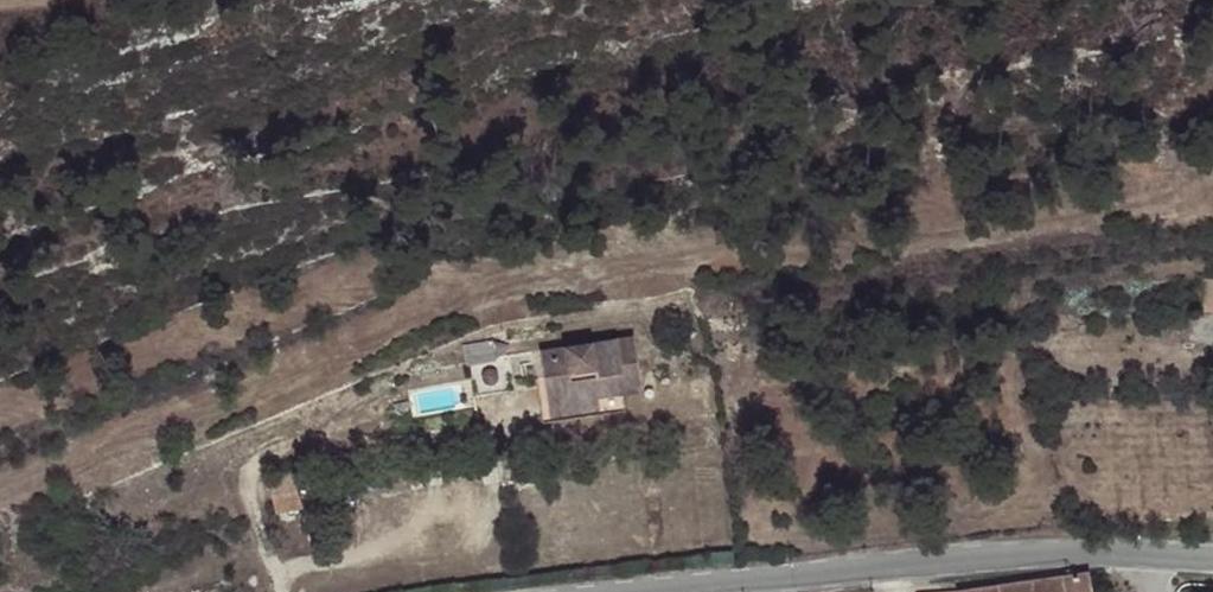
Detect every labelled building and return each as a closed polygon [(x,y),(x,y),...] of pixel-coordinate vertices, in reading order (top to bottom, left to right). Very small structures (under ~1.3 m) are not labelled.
[(621,394),(641,391),(633,338),(540,353),(550,423),(624,412),(621,394)] [(274,513),(301,509),(293,473),(267,479),(274,513)] [(1089,573),(1087,573),(965,591),(1093,591),(1089,573)]
